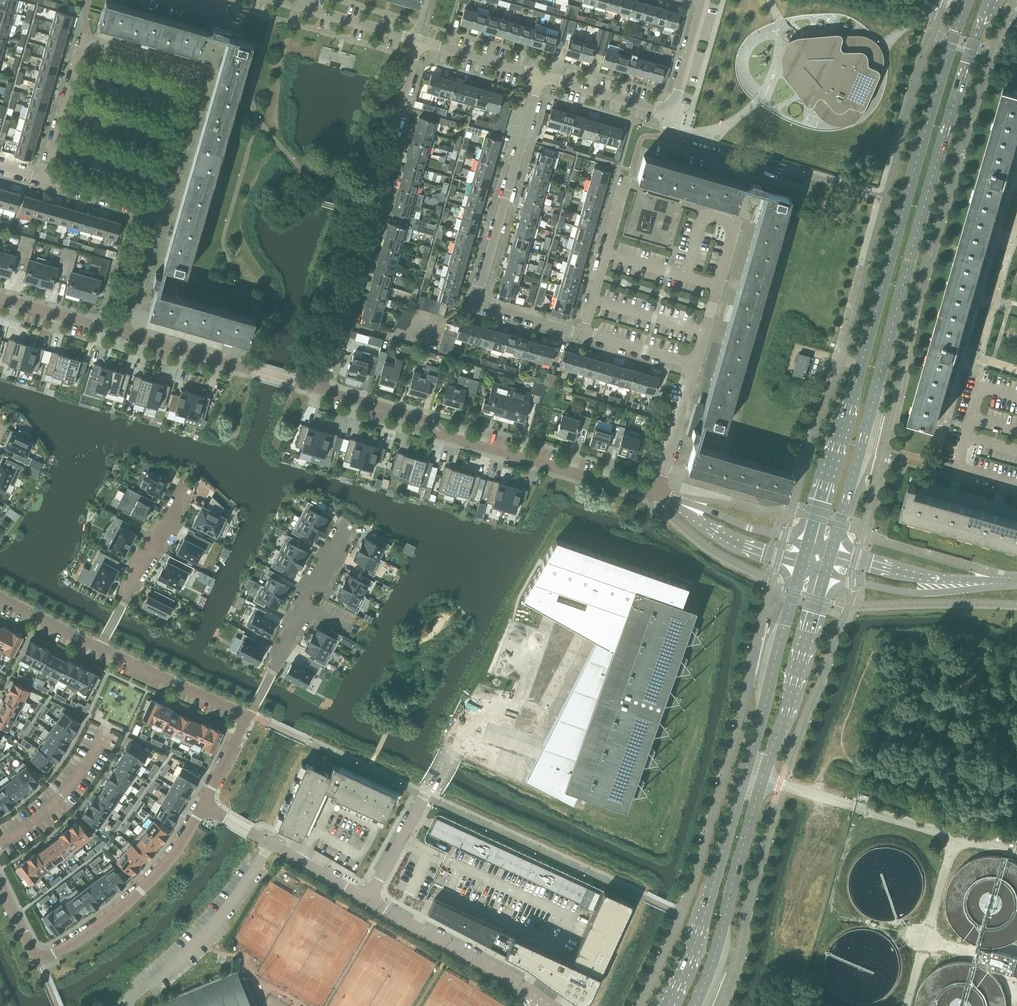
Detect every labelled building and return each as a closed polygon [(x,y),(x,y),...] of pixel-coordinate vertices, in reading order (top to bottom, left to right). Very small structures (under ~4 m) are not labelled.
[(14,11),(17,0),(0,0),(0,7),(14,11)] [(618,11),(621,0),(609,0),(606,8),(618,11)] [(629,14),(634,0),(621,0),(618,11),(629,14)] [(641,18),(645,3),(636,0),(634,0),(629,14),(641,18)] [(107,1),(106,1),(99,25),(198,53),(205,29),(107,1)] [(565,15),(571,17),(574,5),(568,3),(565,15)] [(641,18),(653,21),(657,6),(645,3),(641,18)] [(574,5),(571,17),(577,18),(580,7),(574,5)] [(657,6),(653,21),(651,25),(663,28),(664,24),(668,9),(657,6)] [(14,11),(0,7),(0,20),(11,23),(14,24),(18,12),(14,11)] [(460,23),(472,27),(477,12),(465,8),(460,23)] [(680,13),(668,9),(664,24),(676,28),(680,13)] [(56,10),(52,23),(69,27),(73,15),(56,10)] [(472,27),(484,30),(488,15),(477,12),(472,27)] [(484,30),(495,33),(500,18),(488,15),(484,30)] [(495,33),(507,37),(511,22),(500,18),(495,33)] [(546,32),(542,47),(553,50),(557,37),(564,39),(567,32),(570,20),(563,18),(558,35),(546,32)] [(7,35),(11,23),(0,20),(0,33),(7,35)] [(576,21),(570,20),(567,32),(573,34),(576,21)] [(507,37),(519,40),(523,25),(511,22),(507,37)] [(52,23),(49,35),(66,39),(69,27),(52,23)] [(519,40),(530,44),(534,28),(523,25),(519,40)] [(168,268),(167,270),(180,274),(180,271),(187,273),(253,43),(239,39),(240,35),(231,33),(231,31),(214,27),(212,35),(232,40),(230,45),(227,44),(166,258),(169,259),(167,266),(164,266),(163,266),(168,268)] [(530,44),(542,47),(546,32),(534,28),(530,44)] [(594,50),(600,52),(606,30),(599,28),(594,45),(583,42),(579,57),(591,61),(594,50)] [(602,64),(614,67),(618,52),(607,49),(612,31),(606,30),(600,52),(605,53),(602,64)] [(674,33),(671,45),(677,47),(680,35),(674,33)] [(862,35),(857,34),(843,35),(808,35),(803,36),(798,37),(794,40),(790,43),(787,47),(785,51),(783,56),(782,61),(783,66),(784,70),(786,75),(789,79),(812,106),(821,116),(825,119),(829,121),(834,123),(839,124),(844,124),(852,122),(856,119),(860,117),(863,114),(866,110),(883,71),(884,67),(884,62),(883,58),(882,53),(880,49),(878,46),(875,42),(871,39),(867,37),(862,35)] [(49,35),(46,47),(63,51),(66,39),(49,35)] [(566,54),(579,57),(583,42),(570,38),(566,54)] [(46,47),(42,58),(59,63),(63,51),(46,47)] [(614,67),(626,71),(630,56),(618,52),(614,67)] [(626,71),(637,74),(642,59),(630,56),(626,71)] [(42,58),(39,70),(56,75),(59,63),(42,58)] [(637,74),(649,77),(653,62),(642,59),(637,74)] [(653,62),(649,77),(660,81),(661,79),(667,80),(670,67),(653,62)] [(39,70),(35,82),(52,87),(56,75),(39,70)] [(427,91),(439,94),(444,77),(432,73),(427,91)] [(439,94),(451,97),(455,80),(444,77),(439,94)] [(451,97),(462,101),(467,84),(455,80),(451,97)] [(35,82),(32,94),(49,99),(52,87),(35,82)] [(462,101),(474,104),(479,87),(467,84),(462,101)] [(1014,88),(1006,86),(912,416),(934,422),(952,361),(956,362),(962,344),(957,342),(1001,188),(1006,189),(1011,171),(1007,169),(1016,133),(1016,89),(1014,88)] [(474,104),(486,108),(491,90),(479,87),(474,104)] [(14,89),(11,101),(15,102),(17,96),(21,97),(23,92),(14,89)] [(486,108),(498,111),(499,106),(501,100),(503,94),(491,90),(486,108)] [(32,94),(29,106),(46,111),(49,99),(32,94)] [(501,100),(499,106),(510,109),(512,103),(501,100)] [(422,108),(434,111),(435,106),(424,102),(422,108)] [(29,106),(25,118),(42,123),(46,111),(29,106)] [(498,111),(498,112),(509,115),(510,109),(499,106),(498,111)] [(547,125),(559,128),(564,111),(552,108),(550,116),(544,114),(542,123),(547,125)] [(559,128),(571,132),(576,114),(564,111),(559,128)] [(498,112),(496,117),(507,121),(509,115),(498,112)] [(571,132),(582,135),(587,118),(576,114),(571,132)] [(419,116),(416,129),(433,134),(437,121),(419,116)] [(440,116),(439,122),(451,126),(452,120),(440,116)] [(496,117),(495,123),(506,126),(507,121),(496,117)] [(25,118),(22,130),(39,135),(42,123),(25,118)] [(582,135),(594,139),(599,121),(587,118),(582,135)] [(594,139),(606,142),(611,125),(599,121),(594,139)] [(506,126),(495,123),(493,128),(504,131),(506,126)] [(469,125),(467,130),(479,134),(481,128),(469,125)] [(611,125),(606,142),(618,145),(618,144),(619,143),(624,144),(627,130),(627,131),(622,130),(623,128),(611,125)] [(416,129),(412,140),(430,145),(433,134),(416,129)] [(22,130),(18,142),(35,147),(39,135),(22,130)] [(485,135),(482,147),(497,152),(501,140),(485,135)] [(542,142),(554,146),(556,140),(544,136),(542,142)] [(412,140),(409,152),(426,157),(430,145),(412,140)] [(35,147),(18,142),(15,154),(32,159),(35,147)] [(482,147),(479,159),(494,163),(497,152),(482,147)] [(539,151),(536,163),(552,167),(555,155),(539,151)] [(561,157),(573,161),(575,155),(563,151),(561,157)] [(409,152),(406,164),(423,169),(426,157),(409,152)] [(637,179),(736,207),(743,183),(742,183),(644,155),(637,179)] [(578,156),(573,173),(577,175),(579,169),(582,157),(578,156)] [(479,159),(475,171),(491,175),(494,163),(479,159)] [(536,163),(533,175),(548,179),(552,167),(536,163)] [(406,164),(402,175),(420,180),(423,169),(406,164)] [(594,167),(591,178),(606,183),(610,171),(594,167)] [(475,171),(472,183),(487,187),(491,175),(475,171)] [(402,175),(399,187),(416,192),(420,180),(402,175)] [(533,175),(529,186),(545,191),(548,179),(533,175)] [(591,178),(588,190),(603,195),(606,183),(591,178)] [(691,435),(699,437),(704,421),(725,427),(755,322),(756,321),(756,320),(755,319),(790,197),(780,194),(781,189),(784,190),(784,189),(776,187),(751,180),(749,189),(758,191),(766,193),(757,223),(734,306),(729,321),(704,407),(699,406),(702,396),(697,411),(698,411),(691,435)] [(472,183),(468,194),(484,199),(487,187),(472,183)] [(529,186),(526,198),(541,203),(545,191),(529,186)] [(5,207),(9,190),(0,187),(0,206),(5,207)] [(416,192),(399,187),(396,199),(420,206),(423,194),(416,192)] [(433,194),(432,197),(444,200),(446,194),(447,188),(442,187),(441,192),(433,194)] [(9,190),(5,207),(16,211),(21,193),(9,190)] [(588,190),(584,202),(600,206),(603,195),(588,190)] [(468,194),(465,206),(480,211),(484,199),(468,194)] [(32,220),(33,215),(38,198),(25,195),(20,212),(21,212),(19,216),(32,220)] [(33,215),(45,219),(50,202),(38,198),(33,215)] [(526,198),(523,210),(538,214),(541,203),(526,198)] [(420,206),(396,199),(392,211),(414,217),(416,210),(419,211),(420,206)] [(45,219),(57,222),(62,205),(50,202),(45,219)] [(584,202),(581,214),(596,218),(600,206),(584,202)] [(57,222),(69,226),(74,208),(62,205),(57,222)] [(465,206),(462,218),(477,222),(480,211),(465,206)] [(69,226),(81,229),(86,212),(74,208),(69,226)] [(523,210),(519,222),(535,226),(538,214),(523,210)] [(81,229),(92,232),(97,215),(86,212),(81,229)] [(581,214),(578,225),(593,230),(596,218),(581,214)] [(92,232),(104,236),(109,219),(97,215),(92,232)] [(411,216),(410,222),(426,227),(428,221),(411,216)] [(462,218),(458,230),(474,234),(477,222),(462,218)] [(109,219),(104,236),(116,239),(121,222),(109,219)] [(389,222),(386,234),(403,239),(406,227),(389,222)] [(426,227),(410,222),(408,228),(425,232),(426,227)] [(519,222),(516,233),(531,238),(535,226),(519,222)] [(578,225),(574,237),(590,241),(593,230),(578,225)] [(458,230),(455,241),(470,245),(474,234),(458,230)] [(516,233),(513,245),(528,249),(531,238),(516,233)] [(17,250),(24,253),(29,236),(22,234),(17,250)] [(386,234),(382,246),(400,251),(403,239),(386,234)] [(29,236),(24,253),(31,255),(36,238),(29,236)] [(574,237),(571,249),(586,253),(590,241),(574,237)] [(455,241),(452,253),(467,257),(470,245),(455,241)] [(513,245),(509,257),(524,261),(528,249),(513,245)] [(0,257),(0,272),(10,275),(11,275),(16,255),(9,253),(11,248),(3,246),(0,257)] [(59,263),(66,265),(71,248),(64,246),(59,263)] [(382,246),(379,258),(396,263),(400,251),(382,246)] [(71,248),(66,265),(73,267),(78,250),(71,248)] [(571,249),(568,260),(583,265),(586,253),(571,249)] [(452,253),(448,265),(464,269),(467,257),(452,253)] [(88,270),(81,295),(94,299),(95,300),(97,291),(101,292),(111,260),(92,254),(90,262),(101,265),(97,278),(94,277),(95,272),(88,270)] [(25,279),(38,283),(46,258),(38,256),(37,261),(29,259),(24,279),(25,279)] [(509,257),(506,269),(521,273),(524,261),(509,257)] [(46,258),(38,283),(52,287),(53,287),(59,267),(51,265),(53,260),(46,258)] [(379,258),(376,269),(393,274),(396,263),(379,258)] [(568,260),(564,272),(580,276),(583,265),(568,260)] [(448,265),(445,276),(460,281),(464,269),(448,265)] [(67,291),(81,295),(88,270),(80,268),(79,273),(72,271),(66,291),(67,291)] [(376,269),(372,281),(390,286),(393,274),(376,269)] [(506,269),(503,280),(518,285),(521,273),(506,269)] [(156,272),(153,281),(162,283),(164,274),(156,272)] [(564,272),(561,284),(576,288),(580,276),(564,272)] [(445,276),(442,288),(457,293),(460,281),(445,276)] [(518,285),(503,280),(499,292),(500,293),(499,298),(508,301),(510,295),(514,297),(516,289),(519,290),(520,285),(518,285)] [(372,281),(369,293),(386,298),(390,286),(372,281)] [(554,294),(557,296),(573,300),(576,288),(561,284),(557,283),(554,294)] [(438,300),(442,301),(448,303),(454,305),(457,293),(442,288),(438,300)] [(536,290),(530,288),(527,300),(533,302),(536,290)] [(157,290),(156,290),(149,314),(248,342),(255,318),(157,290)] [(545,292),(539,291),(536,303),(542,305),(545,292)] [(369,293),(366,304),(383,309),(386,298),(369,293)] [(416,307),(422,309),(426,297),(420,295),(416,307)] [(573,300),(557,296),(554,307),(553,308),(551,313),(567,318),(568,312),(569,312),(573,300)] [(422,309),(428,310),(431,298),(426,297),(422,309)] [(428,310),(433,312),(437,300),(431,298),(428,310)] [(433,312),(439,313),(442,301),(438,300),(437,300),(433,312)] [(442,301),(439,313),(444,315),(448,303),(442,301)] [(383,309),(366,304),(362,316),(364,317),(362,324),(381,329),(384,322),(380,321),(383,309)] [(401,308),(399,314),(404,315),(410,317),(412,312),(401,308)] [(396,326),(401,327),(404,315),(399,314),(396,326)] [(404,315),(401,327),(407,329),(410,317),(404,315)] [(456,337),(468,340),(473,323),(461,319),(459,326),(457,331),(456,337)] [(445,328),(457,331),(459,326),(447,322),(445,328)] [(468,340),(480,344),(485,326),(473,323),(468,340)] [(480,344),(492,347),(496,330),(485,326),(480,344)] [(456,337),(457,331),(445,328),(444,333),(456,337)] [(351,329),(349,336),(355,338),(357,331),(351,329)] [(492,347),(503,350),(508,333),(496,330),(492,347)] [(454,343),(456,337),(444,333),(442,339),(454,343)] [(503,350),(515,354),(520,336),(508,333),(503,350)] [(370,335),(368,342),(381,345),(383,339),(370,335)] [(515,354),(526,357),(531,340),(520,336),(515,354)] [(27,343),(9,338),(3,360),(9,362),(8,364),(20,368),(27,343)] [(453,348),(454,343),(442,339),(440,345),(453,348)] [(526,357),(538,360),(543,343),(531,340),(526,357)] [(44,349),(27,343),(20,368),(31,371),(32,369),(38,371),(44,349)] [(543,343),(538,360),(550,364),(555,347),(543,343)] [(451,354),(453,348),(440,345),(439,351),(451,354)] [(413,348),(403,346),(401,351),(412,354),(413,348)] [(560,366),(572,370),(577,353),(565,349),(560,366)] [(379,356),(376,363),(374,371),(375,371),(376,368),(382,369),(378,382),(395,387),(403,359),(396,357),(394,365),(385,362),(388,352),(380,350),(379,356)] [(70,356),(52,351),(46,373),(63,378),(62,380),(63,380),(70,356)] [(369,361),(376,363),(379,356),(364,351),(362,357),(354,354),(354,353),(351,362),(350,361),(348,366),(347,371),(352,373),(357,374),(357,376),(364,378),(369,361)] [(572,370),(584,373),(589,356),(577,353),(572,370)] [(793,373),(805,377),(811,356),(799,353),(793,373)] [(88,361),(70,356),(63,380),(74,384),(77,373),(84,375),(88,361)] [(584,373),(596,377),(601,360),(589,356),(584,373)] [(596,377),(608,380),(612,363),(601,360),(596,377)] [(408,391),(426,396),(429,387),(435,388),(436,384),(441,366),(427,362),(423,376),(414,373),(408,391)] [(113,369),(95,363),(91,377),(98,379),(94,390),(106,393),(113,369)] [(608,380),(619,383),(624,366),(612,363),(608,380)] [(477,365),(474,378),(479,380),(483,367),(477,365)] [(619,383),(631,387),(636,370),(624,366),(619,383)] [(131,374),(113,369),(106,393),(107,391),(124,396),(131,374)] [(631,387),(643,390),(648,373),(636,370),(631,387)] [(544,383),(550,385),(553,373),(547,371),(544,383)] [(553,373),(550,385),(555,387),(559,375),(553,373)] [(648,373),(643,390),(654,394),(659,376),(648,373)] [(146,405),(153,380),(154,378),(148,377),(147,379),(135,375),(131,389),(138,391),(135,401),(146,405)] [(465,390),(476,393),(480,380),(460,375),(456,387),(448,384),(448,381),(445,391),(442,401),(443,401),(443,400),(460,405),(460,406),(461,406),(465,390)] [(171,385),(153,380),(146,405),(157,408),(158,406),(164,408),(171,385)] [(480,413),(503,420),(513,386),(494,381),(489,397),(485,396),(482,408),(480,413)] [(513,386),(503,420),(525,426),(528,416),(526,415),(532,392),(513,386)] [(180,395),(174,393),(169,409),(186,414),(186,416),(193,392),(182,389),(180,395)] [(211,397),(193,392),(186,416),(197,420),(198,417),(204,419),(211,397)] [(644,409),(654,412),(657,401),(650,399),(648,405),(645,405),(644,409)] [(574,417),(563,414),(558,431),(556,430),(555,433),(577,439),(574,438),(578,426),(587,429),(584,441),(583,440),(583,441),(584,441),(591,417),(584,415),(575,412),(574,417)] [(608,443),(614,445),(619,425),(613,423),(611,430),(595,425),(590,442),(596,443),(596,445),(595,445),(606,448),(608,443)] [(320,429),(302,424),(296,446),(302,448),(301,450),(313,453),(320,429)] [(619,425),(614,445),(619,447),(618,452),(629,455),(629,454),(629,453),(635,455),(639,438),(624,433),(626,426),(619,425)] [(320,429),(313,453),(324,457),(325,454),(332,456),(334,449),(339,451),(343,438),(337,436),(338,434),(320,429)] [(33,443),(12,433),(6,446),(27,455),(33,443)] [(368,443),(350,438),(343,460),(361,465),(360,467),(361,467),(368,443)] [(386,448),(368,443),(361,467),(372,471),(375,460),(382,462),(386,448)] [(694,444),(687,468),(786,496),(793,472),(792,472),(694,444)] [(408,481),(415,457),(416,455),(410,453),(409,455),(397,452),(391,474),(408,479),(408,481)] [(433,462),(415,457),(408,481),(426,486),(433,462)] [(7,459),(5,464),(1,462),(0,465),(0,488),(6,491),(9,483),(14,485),(23,466),(7,459)] [(463,471),(445,466),(438,490),(456,495),(463,471)] [(144,478),(145,478),(151,482),(147,489),(147,490),(161,497),(171,478),(157,471),(156,473),(149,469),(144,478)] [(481,476),(463,471),(456,495),(457,493),(474,498),(481,476)] [(493,479),(486,501),(493,503),(492,506),(503,509),(511,485),(493,479)] [(909,483),(900,513),(901,514),(902,512),(1016,545),(1016,521),(918,493),(918,495),(916,494),(918,486),(909,483)] [(528,490),(511,485),(503,509),(515,512),(518,501),(525,503),(528,490)] [(124,495),(118,506),(130,513),(144,521),(148,514),(146,513),(150,505),(149,505),(152,499),(128,486),(124,495)] [(426,486),(423,497),(429,499),(432,487),(426,486)] [(224,507),(215,499),(212,496),(207,507),(206,509),(205,508),(203,507),(202,508),(201,511),(199,515),(197,514),(194,520),(196,521),(195,523),(203,527),(202,528),(205,530),(206,529),(216,534),(220,526),(225,528),(229,522),(223,519),(224,518),(220,516),(221,513),(224,507)] [(320,500),(318,505),(324,509),(327,504),(320,500)] [(300,516),(323,528),(327,522),(326,522),(328,518),(327,517),(323,515),(323,514),(326,510),(308,501),(300,516)] [(477,513),(476,515),(482,517),(483,515),(486,505),(480,503),(477,513)] [(300,516),(292,532),(303,538),(305,534),(306,533),(309,535),(317,539),(319,535),(320,535),(323,528),(300,516)] [(124,555),(125,554),(128,547),(132,541),(131,541),(135,534),(136,533),(135,533),(128,529),(131,524),(117,517),(114,522),(120,526),(109,546),(110,547),(123,554),(124,555)] [(212,542),(194,533),(190,541),(184,538),(182,543),(180,542),(176,550),(178,551),(177,552),(197,562),(204,548),(208,550),(212,542)] [(308,551),(300,547),(296,545),(297,544),(299,540),(288,534),(280,550),(303,562),(306,555),(308,551)] [(363,541),(359,548),(382,560),(383,559),(379,558),(385,548),(388,549),(390,544),(379,538),(377,542),(377,543),(373,541),(365,537),(363,541)] [(591,796),(626,808),(631,793),(639,796),(641,788),(644,779),(637,777),(642,763),(649,765),(655,749),(647,746),(674,671),(682,673),(687,657),(680,654),(685,640),(692,643),(698,626),(691,624),(696,609),(681,603),(682,599),(683,599),(688,584),(556,538),(523,598),(523,599),(524,598),(546,606),(604,627),(544,743),(548,745),(537,767),(534,772),(564,788),(565,787),(591,796)] [(354,558),(362,562),(366,564),(365,565),(363,569),(374,575),(382,560),(359,548),(356,554),(354,558)] [(303,562),(280,550),(271,565),(283,571),(285,567),(285,566),(289,568),(297,572),(299,568),(299,569),(303,562)] [(114,558),(100,551),(96,559),(103,562),(92,583),(97,586),(96,588),(105,593),(117,569),(110,565),(114,558)] [(165,568),(163,567),(158,577),(168,582),(166,585),(173,589),(175,585),(180,587),(187,571),(191,573),(195,567),(174,557),(172,563),(168,561),(165,568)] [(288,590),(287,590),(290,586),(278,580),(281,575),(270,569),(267,574),(270,576),(265,586),(262,584),(261,584),(284,597),(285,596),(287,592),(288,590)] [(363,594),(368,585),(371,586),(374,581),(363,575),(361,579),(360,580),(357,578),(349,574),(347,578),(346,577),(343,584),(366,596),(363,594)] [(284,597),(261,584),(253,600),(264,606),(266,602),(267,601),(271,603),(278,607),(281,603),(284,597)] [(349,601),(349,602),(347,606),(358,612),(366,596),(343,584),(339,591),(340,591),(338,595),(346,599),(349,601)] [(175,599),(155,589),(152,596),(148,594),(142,606),(167,618),(173,606),(172,605),(175,599)] [(264,617),(264,616),(266,612),(255,606),(245,624),(268,636),(275,623),(267,619),(264,617)] [(3,626),(0,633),(0,647),(4,649),(13,631),(3,626)] [(311,638),(334,650),(342,634),(331,629),(329,632),(328,634),(324,632),(317,628),(315,631),(314,631),(311,638)] [(14,654),(23,636),(13,631),(4,649),(14,654)] [(253,643),(255,639),(244,633),(241,639),(242,639),(235,652),(257,663),(264,650),(256,646),(253,644),(253,643)] [(317,655),(316,656),(314,660),(326,665),(334,650),(311,638),(307,644),(308,645),(306,649),(313,653),(317,655)] [(30,665),(40,645),(30,640),(21,658),(31,663),(30,665)] [(40,670),(50,650),(40,645),(30,665),(40,670)] [(58,656),(54,654),(49,652),(50,650),(40,670),(41,668),(50,672),(47,677),(48,677),(58,656)] [(67,661),(62,659),(58,656),(48,677),(57,681),(68,659),(67,661)] [(57,681),(57,682),(58,679),(67,684),(66,686),(78,664),(68,659),(57,681)] [(303,669),(300,667),(292,663),(285,676),(308,688),(317,670),(306,664),(304,667),(303,669)] [(66,686),(76,691),(88,669),(78,664),(66,686)] [(76,691),(77,692),(79,687),(89,693),(93,685),(96,687),(100,678),(98,677),(98,675),(88,669),(76,691)] [(27,700),(25,699),(29,690),(13,682),(8,691),(27,700)] [(2,699),(22,709),(27,700),(8,691),(4,700),(2,699)] [(2,699),(0,703),(0,710),(15,718),(20,709),(22,710),(22,709),(2,699)] [(162,704),(151,699),(150,700),(148,699),(143,708),(146,709),(143,717),(154,722),(162,704)] [(172,708),(162,704),(154,722),(164,726),(163,728),(172,708)] [(173,708),(172,708),(163,728),(173,733),(181,715),(172,710),(173,708)] [(15,718),(0,710),(0,724),(0,727),(8,731),(9,728),(9,729),(15,718)] [(64,711),(57,721),(73,732),(80,722),(64,711)] [(191,719),(181,715),(173,733),(182,737),(180,741),(181,742),(191,719)] [(201,723),(191,719),(181,742),(191,746),(202,722),(201,722),(201,723)] [(69,743),(69,742),(67,741),(73,732),(57,721),(51,730),(69,743)] [(212,727),(202,722),(191,746),(193,742),(203,747),(212,727)] [(223,732),(212,727),(203,747),(204,745),(215,750),(223,732)] [(44,738),(44,739),(62,752),(69,743),(51,730),(50,730),(52,731),(46,740),(44,738)] [(44,739),(38,747),(56,760),(62,752),(44,739)] [(131,742),(124,751),(143,764),(141,763),(148,753),(141,749),(143,746),(135,740),(133,743),(131,742)] [(56,760),(38,747),(38,748),(31,757),(38,762),(36,765),(44,770),(46,768),(48,769),(54,760),(56,761),(56,760)] [(124,751),(118,761),(138,775),(136,773),(143,764),(124,751)] [(29,788),(38,781),(37,779),(40,778),(34,770),(31,772),(24,761),(15,768),(29,788)] [(119,762),(113,771),(132,784),(138,775),(118,761),(119,762)] [(160,767),(155,763),(151,770),(152,771),(156,773),(160,767)] [(285,810),(283,816),(278,825),(277,827),(299,837),(301,838),(302,836),(305,830),(324,789),(327,790),(331,792),(331,794),(384,819),(388,811),(390,807),(394,799),(395,797),(396,794),(342,769),(339,768),(334,765),(330,773),(307,763),(306,765),(302,774),(299,780),(295,789),(290,800),(285,810)] [(183,766),(177,776),(194,786),(200,776),(198,775),(200,772),(191,767),(190,770),(183,766)] [(8,776),(10,780),(21,794),(22,793),(25,791),(29,788),(15,768),(14,768),(15,770),(8,776)] [(113,771),(107,780),(124,791),(130,783),(131,784),(132,784),(113,771)] [(177,776),(172,785),(189,795),(194,786),(177,776)] [(14,802),(15,802),(13,800),(21,794),(10,780),(2,786),(14,802)] [(109,781),(103,789),(120,801),(118,799),(124,791),(107,780),(109,781)] [(162,791),(182,803),(187,794),(189,795),(172,785),(167,793),(162,791)] [(2,786),(0,787),(0,802),(5,809),(14,802),(2,786)] [(96,796),(114,809),(120,801),(103,789),(97,797),(96,796)] [(182,803),(162,791),(157,800),(179,813),(179,812),(177,811),(182,803)] [(96,796),(89,805),(110,819),(108,818),(114,809),(96,796)] [(157,800),(157,801),(161,803),(155,813),(162,817),(161,820),(169,825),(171,822),(173,823),(179,813),(157,800)] [(89,805),(83,815),(84,816),(83,818),(91,824),(93,821),(103,829),(110,819),(89,805)] [(579,902),(579,903),(592,910),(600,892),(436,817),(429,833),(459,847),(459,848),(485,860),(486,859),(579,902)] [(78,820),(69,827),(81,843),(90,836),(85,830),(88,828),(82,820),(79,822),(78,820)] [(144,827),(161,842),(169,832),(167,831),(169,829),(162,822),(160,825),(154,820),(146,828),(144,827)] [(69,827),(60,834),(75,853),(73,849),(81,843),(69,827)] [(144,827),(137,835),(155,849),(161,842),(144,827)] [(61,836),(53,841),(67,860),(75,853),(60,834),(61,836)] [(128,840),(148,857),(155,849),(137,835),(131,842),(128,840)] [(128,840),(121,848),(140,864),(146,856),(148,857),(128,840)] [(53,841),(45,847),(57,864),(65,858),(67,860),(53,841)] [(36,852),(48,868),(56,862),(57,864),(45,847),(37,853),(36,852)] [(140,864),(121,848),(120,848),(124,852),(117,860),(123,865),(121,868),(129,874),(131,871),(132,873),(140,864)] [(36,852),(27,859),(42,879),(39,875),(48,868),(36,852)] [(27,859),(17,866),(18,868),(16,870),(22,877),(24,876),(32,886),(42,879),(27,859)] [(111,862),(102,869),(117,889),(126,882),(125,880),(127,878),(121,870),(119,872),(111,862)] [(105,873),(96,879),(108,895),(117,889),(102,869),(105,873)] [(96,879),(88,885),(100,901),(108,895),(96,879)] [(77,888),(76,888),(91,908),(100,901),(88,885),(79,892),(77,888)] [(76,888),(68,894),(82,913),(90,907),(91,908),(76,888)] [(578,998),(580,998),(582,998),(585,998),(587,997),(589,996),(590,994),(592,992),(633,903),(604,889),(571,961),(435,898),(433,901),(428,912),(505,952),(530,965),(539,970),(556,983),(555,984),(559,987),(560,985),(576,996),(578,998)] [(82,913),(68,894),(68,895),(71,898),(63,904),(62,902),(62,903),(74,919),(82,913)] [(62,903),(53,909),(65,925),(74,919),(62,903)] [(53,909),(43,917),(48,923),(45,925),(51,933),(54,931),(55,933),(65,925),(53,909)] [(991,950),(979,947),(975,953),(975,960),(987,964),(988,966),(1016,975),(1016,956),(993,949),(991,950)]
